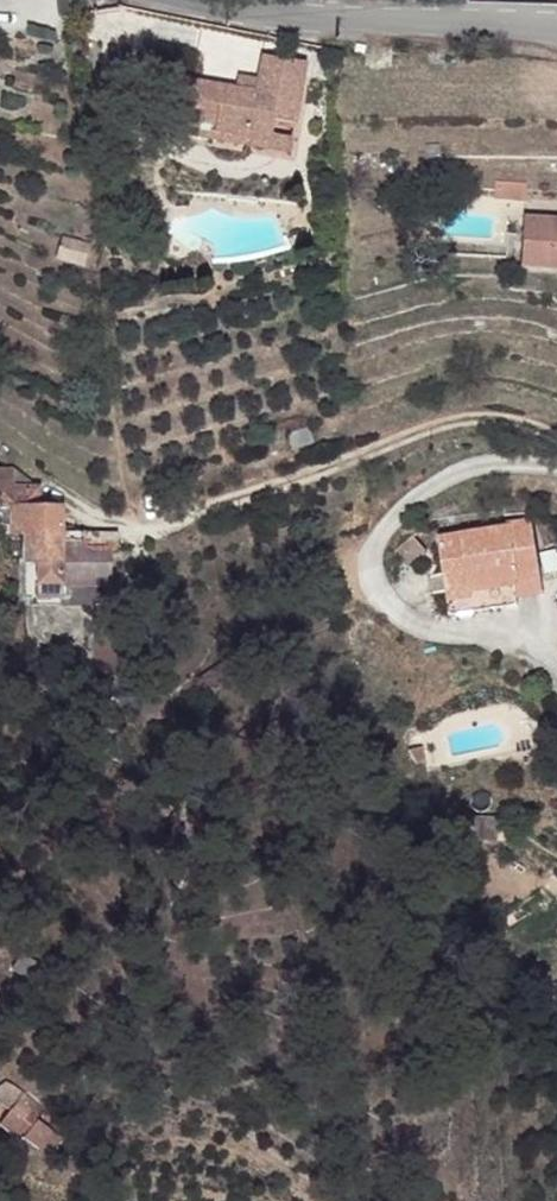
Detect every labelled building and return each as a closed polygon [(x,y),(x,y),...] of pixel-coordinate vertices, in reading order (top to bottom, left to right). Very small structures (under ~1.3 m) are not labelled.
[(367,40),(366,49),(377,51),(378,42),(367,40)] [(188,76),(177,129),(244,144),(247,134),(267,138),(270,117),(293,121),(305,62),(262,53),(255,90),(188,76)] [(526,185),(494,184),(494,199),(526,201),(526,185)] [(522,269),(556,271),(556,219),(525,218),(522,269)] [(84,265),(89,244),(62,237),(56,258),(84,265)] [(289,434),(294,451),(314,444),(308,428),(289,434)] [(35,598),(92,598),(110,598),(111,550),(119,550),(120,533),(62,531),(64,506),(41,505),(41,485),(13,484),(12,469),(0,469),(0,511),(8,511),(6,537),(21,537),(21,598),(35,598)] [(441,535),(448,590),(452,617),(520,606),(519,599),(516,580),(543,577),(535,521),(507,525),(508,527),(441,535)] [(543,577),(516,580),(519,599),(545,595),(543,577)] [(35,608),(93,609),(92,598),(35,598),(35,608)] [(56,634),(49,648),(124,683),(129,671),(56,634)] [(471,817),(470,841),(495,841),(497,819),(471,817)] [(20,952),(11,971),(28,980),(37,962),(20,952)] [(279,971),(279,983),(291,984),(292,973),(279,971)] [(26,1096),(1,1126),(22,1143),(24,1141),(49,1162),(63,1144),(39,1124),(36,1121),(44,1110),(26,1096)]
